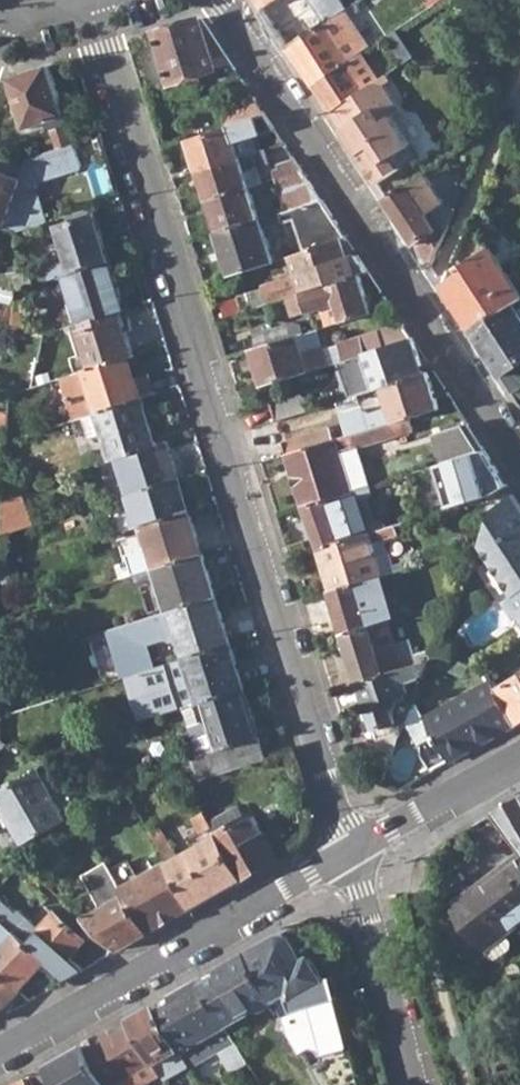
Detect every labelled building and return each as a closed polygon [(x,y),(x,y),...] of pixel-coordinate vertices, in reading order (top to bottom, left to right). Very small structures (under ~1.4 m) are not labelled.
[(264,8),(277,0),(259,0),(264,8)] [(332,13),(326,18),(313,0),(277,0),(264,8),(291,49),(336,18),(332,13)] [(326,0),(313,0),(326,18),(332,13),(335,12),(326,0)] [(340,16),(336,18),(340,23),(332,29),(352,59),(362,52),(364,51),(340,16)] [(349,61),(352,59),(332,29),(340,23),(336,18),(291,49),(314,84),(349,61)] [(170,85),(216,70),(233,63),(204,19),(153,34),(170,85)] [(388,35),(405,62),(413,56),(396,30),(388,35)] [(332,112),(367,88),(382,77),(365,51),(364,51),(362,52),(352,59),(349,61),(314,84),(332,112)] [(48,124),(57,151),(74,145),(49,67),(12,78),(28,130),(48,124)] [(367,88),(332,112),(379,185),(421,156),(395,116),(404,110),(382,77),(367,88)] [(256,100),(224,111),(230,126),(266,115),(256,100)] [(197,172),(241,158),(236,143),(276,130),(266,115),(230,126),(188,141),(197,172)] [(6,228),(18,232),(43,224),(32,191),(38,181),(81,168),(74,145),(57,151),(25,161),(18,180),(0,173),(0,226),(6,228)] [(207,201),(250,187),(245,173),(255,169),(270,164),(267,150),(241,158),(197,172),(207,201)] [(274,174),(276,178),(302,169),(295,160),(279,167),(280,171),(274,174)] [(261,183),(255,169),(245,173),(250,187),(261,183)] [(276,178),(286,211),(305,205),(322,200),(302,169),(276,178)] [(452,224),(441,209),(448,205),(427,174),(389,199),(434,269),(452,224)] [(207,201),(217,234),(264,218),(263,213),(258,214),(250,187),(207,201)] [(308,233),(313,249),(317,248),(343,240),(347,239),(322,200),(305,205),(313,231),(308,233)] [(30,275),(33,286),(49,281),(66,276),(111,261),(94,208),(65,217),(68,225),(58,228),(68,262),(30,275)] [(217,234),(230,276),(273,262),(263,230),(281,224),(279,214),(264,218),(217,234)] [(474,331),(516,301),(519,299),(519,287),(475,220),(446,288),(474,331)] [(281,303),(361,277),(370,274),(347,239),(343,240),(317,248),(313,249),(292,256),(298,278),(263,289),(264,292),(238,300),(244,315),(281,303)] [(66,276),(80,324),(120,311),(126,309),(111,261),(66,276)] [(17,292),(33,286),(30,275),(29,272),(0,276),(0,285),(17,292)] [(337,306),(342,323),(372,313),(361,277),(281,303),(285,315),(291,312),(294,319),(337,306)] [(516,301),(474,331),(515,394),(519,391),(519,307),(516,301)] [(15,325),(16,310),(5,305),(0,318),(0,320),(15,325)] [(79,334),(90,369),(129,356),(133,355),(120,311),(80,324),(83,333),(79,334)] [(250,338),(255,351),(297,337),(302,335),(298,326),(293,324),(250,338)] [(339,345),(344,362),(413,340),(403,325),(339,345)] [(304,356),(297,337),(255,351),(266,386),(309,372),(304,356)] [(385,387),(423,375),(413,340),(344,362),(339,363),(342,373),(350,376),(357,396),(385,387)] [(318,352),(304,356),(309,372),(324,368),(318,352)] [(97,411),(142,397),(155,393),(148,373),(136,376),(129,356),(90,369),(61,378),(74,419),(85,415),(97,411)] [(350,398),(357,396),(350,376),(342,373),(350,398)] [(385,387),(396,422),(438,409),(427,374),(423,375),(385,387)] [(273,406),(278,420),(305,412),(309,411),(303,396),(273,406)] [(104,432),(112,458),(156,444),(142,397),(97,411),(85,415),(91,436),(104,432)] [(8,429),(9,415),(0,412),(0,426),(8,429)] [(330,430),(334,442),(357,435),(353,422),(330,430)] [(434,434),(444,464),(460,459),(485,451),(467,423),(434,434)] [(305,508),(352,493),(338,451),(354,446),(355,448),(393,436),(389,425),(357,435),(334,442),(316,447),(289,456),(305,508)] [(289,456),(316,447),(311,435),(285,444),(289,456)] [(112,472),(120,498),(131,494),(179,479),(167,440),(156,444),(112,458),(98,463),(102,475),(112,472)] [(369,488),(355,448),(354,446),(338,451),(352,493),(367,489),(369,488)] [(473,473),(482,498),(492,495),(508,486),(485,451),(460,459),(464,476),(473,473)] [(179,479),(131,494),(141,526),(190,510),(179,479)] [(5,493),(3,517),(23,510),(18,489),(5,493)] [(305,508),(319,549),(380,530),(367,489),(352,493),(305,508)] [(516,619),(519,617),(519,506),(514,497),(498,508),(485,539),(483,543),(482,547),(514,596),(505,602),(516,619)] [(476,514),(469,535),(485,539),(498,508),(476,514)] [(26,509),(23,510),(3,517),(9,533),(32,526),(26,509)] [(134,566),(136,574),(202,553),(190,510),(141,526),(152,560),(134,566)] [(331,592),(383,575),(374,543),(384,540),(398,536),(394,526),(380,530),(319,549),(331,592)] [(483,543),(485,539),(469,535),(460,539),(462,545),(457,546),(458,551),(483,543)] [(392,565),(384,540),(374,543),(383,575),(395,572),(392,565)] [(157,577),(168,610),(171,609),(214,595),(202,553),(136,574),(139,583),(157,577)] [(400,563),(392,565),(395,572),(402,569),(400,563)] [(2,574),(5,585),(21,578),(18,567),(2,574)] [(385,583),(383,575),(331,592),(345,634),(372,626),(362,592),(376,587),(385,583)] [(388,621),(376,587),(362,592),(372,626),(385,622),(388,621)] [(171,609),(186,657),(231,643),(214,595),(171,609)] [(388,621),(385,622),(387,628),(394,626),(392,619),(388,621)] [(385,622),(372,626),(378,648),(391,644),(387,628),(385,622)] [(396,643),(391,644),(378,648),(372,626),(345,634),(360,682),(416,663),(412,650),(411,644),(397,648),(396,643)] [(441,640),(412,650),(416,663),(434,658),(438,648),(441,640)] [(186,657),(199,702),(246,688),(231,643),(186,657)] [(360,682),(376,728),(397,720),(395,714),(400,699),(399,694),(410,690),(407,681),(427,674),(434,658),(416,663),(360,682)] [(516,725),(519,722),(519,680),(498,692),(516,725)] [(426,719),(450,763),(516,725),(498,692),(492,682),(426,719)] [(186,707),(200,756),(208,753),(260,735),(246,688),(199,702),(186,707)] [(382,749),(392,754),(403,729),(379,737),(382,749)] [(260,735),(208,753),(214,773),(267,756),(260,735)] [(9,742),(3,740),(0,739),(0,754),(9,742)] [(200,756),(194,758),(198,768),(201,776),(214,773),(208,753),(200,756)] [(184,775),(198,768),(194,758),(177,763),(184,775)] [(23,846),(66,820),(38,770),(0,792),(0,805),(23,846)] [(504,808),(493,814),(519,852),(519,798),(504,808)] [(214,829),(217,835),(254,815),(245,800),(209,821),(214,829)] [(203,834),(214,829),(209,821),(205,813),(195,819),(203,834)] [(278,859),(254,815),(217,835),(241,879),(278,859)] [(241,879),(217,835),(179,858),(164,834),(155,840),(167,862),(192,908),(241,879)] [(12,852),(30,868),(38,860),(23,846),(12,852)] [(450,905),(483,951),(519,924),(519,853),(450,905)] [(84,919),(118,950),(148,933),(126,896),(122,887),(107,862),(83,875),(102,909),(84,919)] [(126,896),(148,933),(192,908),(167,862),(122,887),(126,896)] [(3,921),(17,933),(21,937),(49,963),(67,979),(84,970),(71,958),(86,941),(48,906),(31,926),(0,896),(0,918),(3,921)] [(3,921),(0,924),(0,970),(22,990),(49,963),(21,937),(17,933),(3,921)] [(290,999),(322,981),(309,958),(302,961),(288,937),(281,934),(246,954),(272,999),(281,1016),(287,1013),(295,1010),(290,999)] [(226,1023),(272,999),(246,954),(225,966),(227,971),(204,985),(226,1023)] [(22,990),(0,970),(0,1014),(22,990)] [(226,1023),(204,985),(201,979),(174,995),(177,999),(157,1010),(180,1050),(187,1063),(189,1068),(236,1042),(226,1023)] [(322,981),(290,999),(295,1010),(301,1008),(338,998),(333,979),(322,981)] [(339,998),(338,998),(301,1008),(295,1010),(287,1013),(281,1016),(303,1055),(312,1050),(320,1050),(323,1057),(319,1064),(310,1068),(320,1084),(362,1084),(339,998)] [(133,1024),(154,1060),(174,1051),(180,1063),(181,1066),(187,1063),(180,1050),(157,1010),(155,1006),(130,1019),(133,1024)] [(133,1024),(108,1038),(105,1034),(85,1045),(108,1084),(111,1084),(147,1065),(150,1069),(156,1065),(154,1060),(133,1024)] [(61,1084),(108,1084),(85,1045),(50,1065),(61,1084)] [(161,1073),(180,1063),(174,1051),(154,1060),(156,1065),(161,1073)]
